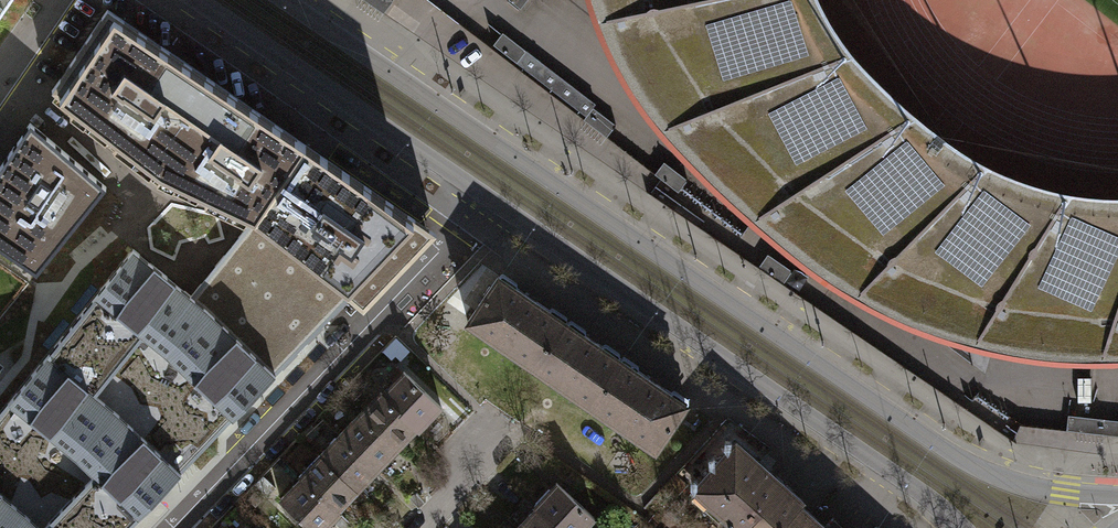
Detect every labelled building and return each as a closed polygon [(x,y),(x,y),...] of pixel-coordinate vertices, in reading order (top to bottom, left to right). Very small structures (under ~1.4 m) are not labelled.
[(384,13),(394,0),(367,0),(384,13)] [(520,9),(527,0),(507,0),(520,9)] [(588,15),(610,62),(652,126),(701,182),(757,231),(816,277),(878,313),(946,343),(1024,361),(1083,366),(1117,364),(1117,192),(1091,190),(1045,184),(994,166),(950,141),(906,103),(866,66),(842,37),(820,3),(818,0),(584,0),(588,15)] [(108,10),(52,91),(99,131),(135,162),(157,171),(195,115),(191,112),(213,81),(126,22),(108,10)] [(491,45),(584,117),(593,106),(595,103),(502,32),(491,45)] [(255,217),(305,144),(255,110),(213,81),(191,112),(195,115),(157,171),(232,207),(255,217)] [(584,117),(607,135),(616,124),(593,106),(584,117)] [(31,123),(21,137),(6,160),(0,168),(0,248),(36,273),(106,187),(31,123)] [(350,297),(364,308),(390,281),(436,233),(305,144),(255,217),(350,297)] [(654,174),(678,193),(682,188),(688,180),(665,162),(654,174)] [(350,297),(255,217),(191,295),(155,266),(133,248),(0,413),(0,527),(128,527),(350,297)] [(760,262),(783,281),(793,268),(770,249),(760,262)] [(499,275),(467,322),(533,366),(564,320),(499,275)] [(564,320),(533,366),(589,405),(621,358),(564,320)] [(621,358),(589,405),(655,450),(687,403),(621,358)] [(436,407),(398,371),(377,392),(415,428),(436,407)] [(415,428),(377,392),(357,414),(395,450),(415,428)] [(1117,435),(1117,418),(1067,413),(1065,429),(1117,435)] [(395,450),(357,414),(336,435),(374,471),(395,450)] [(374,471),(336,435),(316,457),(354,493),(374,471)] [(739,527),(747,527),(786,485),(736,441),(694,488),(739,527)] [(354,493),(316,457),(295,478),(333,514),(354,493)] [(295,478),(275,500),(305,527),(320,527),(333,514),(295,478)] [(552,482),(531,504),(533,505),(557,527),(580,527),(590,517),(552,482)] [(786,485),(747,527),(827,527),(800,504),(803,500),(786,485)] [(533,505),(513,527),(514,527),(557,527),(533,505)]
